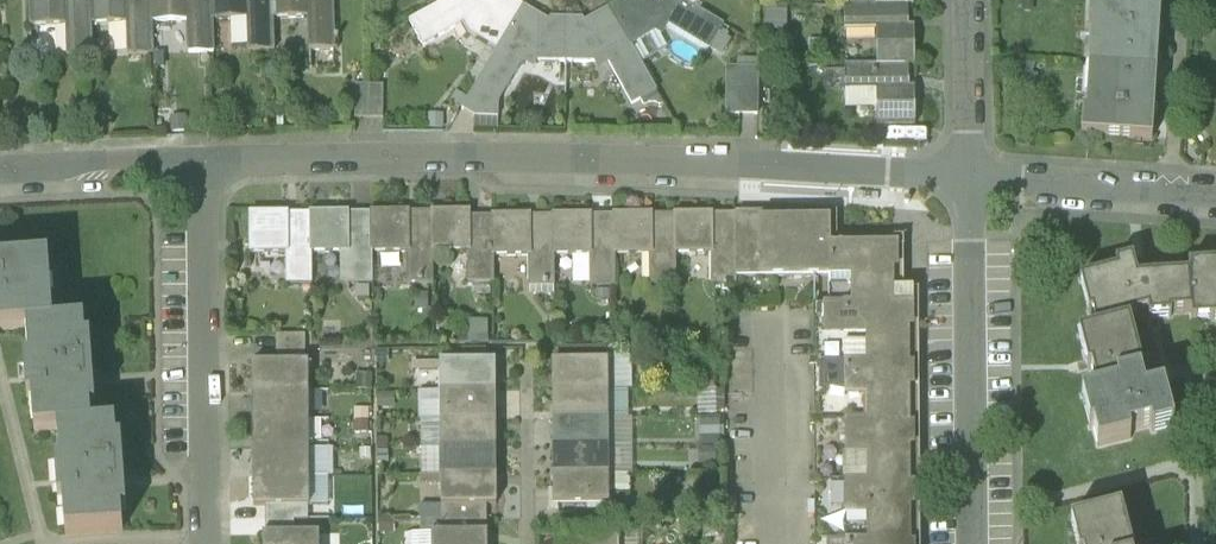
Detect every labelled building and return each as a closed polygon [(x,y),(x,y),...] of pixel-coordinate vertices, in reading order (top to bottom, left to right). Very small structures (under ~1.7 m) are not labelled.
[(92,26),(91,0),(30,0),(30,28),(66,26),(67,58),(93,57),(92,26)] [(153,23),(152,0),(91,0),(92,26),(126,24),(127,56),(154,55),(153,23)] [(213,21),(212,0),(152,0),(153,23),(188,22),(189,54),(214,53),(213,21)] [(232,21),(248,20),(249,48),(249,52),(275,51),(274,19),(273,0),(212,0),(213,21),(232,21)] [(274,19),(309,18),(310,50),(336,49),(334,0),(273,0),(274,19)] [(503,0),(450,0),(409,23),(423,46),(474,18),(478,25),(476,29),(502,44),(523,10),(524,8),(512,0),(509,0),(505,2),(503,0)] [(611,12),(631,46),(657,31),(655,27),(659,20),(710,50),(724,27),(678,0),(632,0),(629,4),(624,1),(610,9),(611,12)] [(1099,68),(1158,72),(1162,4),(1107,0),(1093,0),(1091,24),(1101,25),(1099,68)] [(877,31),(877,66),(906,66),(915,66),(914,28),(906,28),(906,5),(876,6),(845,6),(845,31),(877,31)] [(548,25),(523,10),(502,44),(475,90),(499,104),(529,54),(535,58),(536,62),(567,62),(567,20),(551,20),(548,25)] [(583,20),(567,20),(567,62),(597,63),(597,58),(604,54),(633,105),(656,92),(631,46),(611,12),(586,26),(583,20)] [(233,49),(249,48),(248,20),(232,21),(233,49)] [(906,89),(906,66),(877,66),(845,67),(846,91),(877,91),(878,127),(915,127),(915,89),(906,89)] [(1153,142),(1158,72),(1099,68),(1096,114),(1085,113),(1084,138),(1153,142)] [(759,70),(737,70),(732,77),(732,115),(758,115),(759,70)] [(475,118),(498,119),(499,104),(475,90),(463,111),(475,118)] [(354,118),(370,118),(370,91),(354,91),(354,118)] [(383,91),(370,91),(370,118),(382,119),(383,91)] [(372,285),(372,254),(372,222),(350,223),(350,213),(311,214),(311,223),(312,254),(347,254),(348,285),(372,285)] [(433,284),(433,253),(432,222),(410,222),(410,213),(372,213),(372,222),(372,254),(408,253),(408,284),(433,284)] [(494,284),(493,257),(493,222),(471,222),(471,213),(432,213),(432,222),(433,253),(469,253),(469,284),(494,284)] [(312,285),(312,254),(311,223),(289,224),(289,214),(250,214),(250,255),(287,254),(287,285),(312,285)] [(675,287),(675,256),(675,224),(653,224),(653,215),(614,216),(614,225),(615,256),(650,256),(650,287),(675,287)] [(675,215),(675,224),(675,256),(711,255),(711,286),(736,286),(736,278),(736,224),(713,224),(713,215),(675,215)] [(615,287),(615,256),(614,225),(592,225),(592,216),(554,216),(554,226),(554,257),(590,256),(590,288),(615,287)] [(554,288),(554,257),(554,226),(531,226),(531,217),(493,217),(493,222),(493,257),(529,257),(529,288),(554,288)] [(736,278),(830,277),(831,277),(831,247),(830,220),(736,221),(736,224),(736,278)] [(830,277),(830,293),(894,293),(894,246),(831,247),(831,277),(830,277)] [(894,246),(894,293),(830,293),(830,306),(910,305),(919,305),(919,295),(904,296),(904,246),(894,246)] [(1149,317),(1192,314),(1189,276),(1138,279),(1133,260),(1116,264),(1118,272),(1084,281),(1098,333),(1082,338),(1098,393),(1086,397),(1100,451),(1133,442),(1131,436),(1173,424),(1163,389),(1145,394),(1140,378),(1145,376),(1129,318),(1149,313),(1149,317)] [(28,330),(55,328),(50,261),(0,265),(0,332),(28,330)] [(1215,323),(1215,266),(1189,267),(1189,276),(1192,314),(1192,324),(1215,323)] [(910,305),(830,306),(814,306),(816,543),(911,543),(910,305)] [(910,305),(911,543),(921,543),(919,305),(910,305)] [(86,326),(55,328),(28,330),(30,363),(25,363),(28,401),(33,401),(35,434),(57,432),(94,430),(93,412),(96,412),(91,342),(88,342),(86,326)] [(277,350),(306,350),(305,336),(277,337),(277,350)] [(277,364),(306,364),(306,350),(277,350),(277,364)] [(553,382),(553,391),(609,391),(608,363),(553,363),(553,382)] [(253,365),(253,393),(309,393),(309,364),(306,364),(277,364),(253,365)] [(440,364),(440,392),(497,392),(496,370),(496,364),(440,364)] [(707,399),(722,399),(721,389),(697,390),(698,413),(708,412),(707,399)] [(553,409),(553,420),(609,419),(609,391),(553,391),(553,409)] [(440,392),(441,421),(497,420),(497,398),(497,392),(440,392)] [(253,393),(253,422),(309,421),(309,393),(253,393)] [(553,434),(553,448),(609,448),(609,419),(553,420),(553,434)] [(441,421),(441,449),(497,449),(497,425),(497,420),(441,421)] [(253,422),(254,450),(309,450),(309,443),(309,422),(309,421),(253,422)] [(318,422),(309,422),(309,443),(318,443),(321,439),(321,425),(318,422)] [(116,428),(94,430),(57,432),(60,465),(55,465),(58,504),(62,504),(65,537),(124,533),(123,515),(128,515),(123,445),(118,445),(116,428)] [(554,469),(554,476),(609,476),(609,448),(553,448),(554,469)] [(441,449),(441,477),(497,477),(497,453),(497,449),(441,449)] [(254,450),(254,478),(310,478),(309,450),(254,450)] [(609,506),(609,476),(554,476),(554,495),(554,506),(609,506)] [(497,481),(497,477),(441,477),(442,506),(487,506),(497,506),(497,481)] [(310,507),(310,478),(254,478),(254,507),(266,507),(309,507),(310,507)] [(442,506),(442,521),(487,520),(487,506),(442,506)] [(266,507),(266,521),(295,521),(309,521),(309,507),(266,507)] [(1121,509),(1074,522),(1081,543),(1132,543),(1121,509)] [(487,534),(487,520),(442,521),(442,535),(487,534)] [(295,535),(295,521),(266,521),(266,536),(295,535)] [(432,543),(488,543),(487,541),(488,534),(487,534),(442,535),(432,535),(432,543)] [(564,543),(619,543),(619,534),(564,534),(564,543)] [(264,543),(320,543),(319,535),(295,535),(266,536),(264,536),(264,543)]
